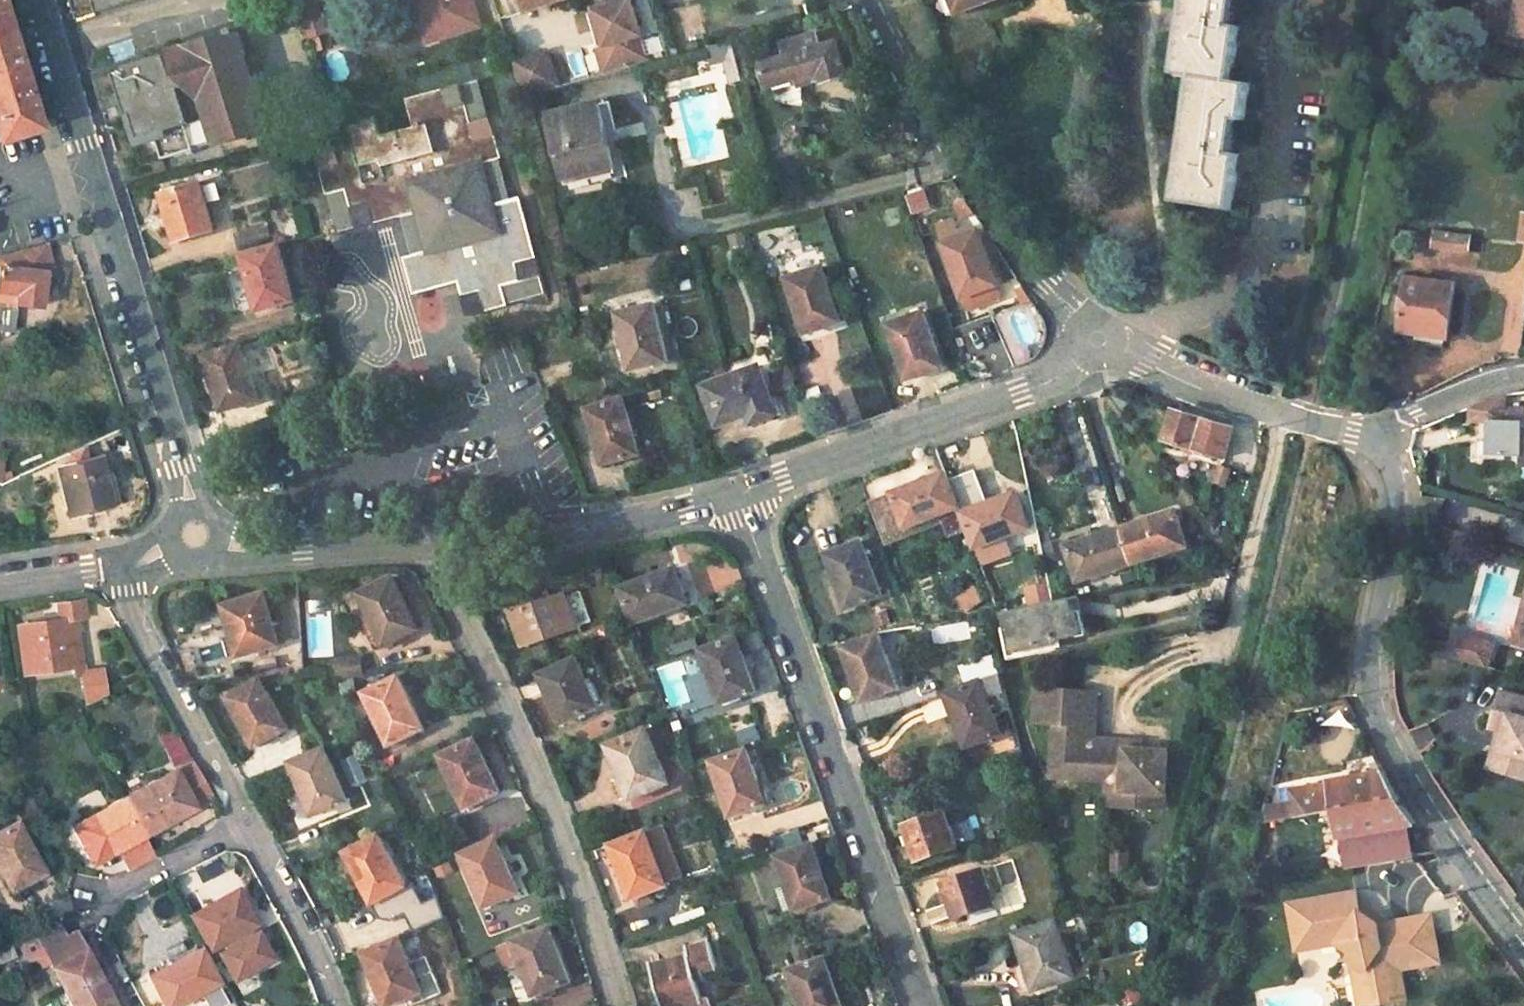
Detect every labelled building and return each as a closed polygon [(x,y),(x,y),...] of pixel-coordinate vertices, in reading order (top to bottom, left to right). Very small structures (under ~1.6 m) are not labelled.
[(90,19),(157,0),(85,0),(90,19)] [(299,3),(310,39),(326,34),(316,0),(311,0),(299,3)] [(405,1),(412,24),(421,22),(431,19),(425,0),(409,0),(405,1)] [(431,19),(421,22),(427,41),(480,25),(472,0),(425,0),(431,19)] [(522,9),(555,0),(520,0),(522,9)] [(606,46),(598,48),(605,74),(648,62),(630,0),(592,0),(606,46)] [(943,5),(951,2),(960,21),(1007,0),(941,0),(943,5)] [(1179,32),(1173,74),(1191,75),(1180,154),(1174,202),(1230,210),(1237,155),(1229,152),(1234,121),(1242,123),(1248,83),(1228,79),(1236,26),(1229,24),(1232,0),(1183,0),(1179,32)] [(37,130),(0,14),(0,142),(37,130)] [(821,37),(786,47),(791,61),(763,70),(770,93),(775,91),(778,101),(803,106),(804,83),(824,77),(827,87),(850,80),(840,47),(826,51),(821,37)] [(166,62),(114,76),(127,121),(130,120),(137,144),(153,140),(160,167),(191,158),(184,132),(188,132),(178,97),(197,91),(215,150),(267,134),(238,38),(173,55),(180,82),(172,85),(166,62)] [(108,45),(113,63),(136,56),(131,39),(108,45)] [(733,39),(711,46),(716,60),(727,57),(734,81),(745,78),(733,39)] [(344,50),(323,58),(333,84),(353,76),(344,50)] [(527,56),(537,92),(554,87),(544,51),(527,56)] [(527,56),(510,60),(520,96),(525,95),(537,92),(527,56)] [(480,77),(459,82),(470,121),(490,116),(480,77)] [(353,142),(314,153),(325,194),(346,188),(356,228),(401,216),(418,211),(424,231),(430,251),(411,256),(401,258),(412,296),(459,282),(467,315),(507,305),(501,286),(511,283),(543,277),(519,194),(511,196),(491,202),(479,163),(499,159),(502,158),(490,116),(470,121),(459,82),(405,97),(413,125),(383,134),(379,116),(347,126),(353,142)] [(599,103),(550,114),(565,174),(614,162),(599,103)] [(499,159),(479,163),(491,202),(511,196),(499,159)] [(926,185),(906,189),(911,214),(931,210),(926,185)] [(201,187),(168,197),(182,247),(217,236),(201,187)] [(346,188),(325,194),(336,234),(356,228),(346,188)] [(418,211),(401,216),(411,256),(430,251),(424,231),(418,211)] [(970,233),(935,245),(954,299),(989,287),(970,233)] [(1472,240),(1434,236),(1432,249),(1470,254),(1472,240)] [(0,258),(0,294),(14,295),(13,310),(38,312),(42,279),(57,276),(48,246),(0,258)] [(279,246),(245,257),(261,309),(294,299),(279,246)] [(823,268),(787,280),(807,335),(842,322),(823,268)] [(511,283),(501,286),(507,305),(548,294),(543,277),(511,283)] [(1454,289),(1407,281),(1405,298),(1396,299),(1393,319),(1402,323),(1400,334),(1447,339),(1454,289)] [(989,287),(954,299),(959,314),(994,302),(989,287)] [(13,331),(13,307),(0,307),(0,331),(13,331)] [(654,310),(615,318),(628,374),(666,363),(654,310)] [(923,314),(885,326),(904,382),(941,369),(923,314)] [(244,344),(206,357),(225,411),(260,399),(244,344)] [(775,371),(782,396),(798,391),(790,366),(775,371)] [(757,367),(702,387),(715,425),(746,415),(750,425),(781,414),(777,401),(769,404),(757,367)] [(624,401),(583,413),(603,467),(642,455),(624,401)] [(1523,470),(1523,434),(1521,434),(1522,413),(1501,413),(1501,426),(1486,426),(1486,461),(1520,462),(1520,470),(1523,470)] [(1203,423),(1170,414),(1162,443),(1220,460),(1228,429),(1203,423)] [(1217,464),(1211,482),(1226,488),(1232,469),(1217,464)] [(105,465),(62,476),(73,525),(116,514),(105,465)] [(947,478),(893,497),(906,533),(960,513),(947,478)] [(1018,500),(963,520),(975,553),(1029,535),(1018,500)] [(1172,511),(1119,529),(1131,566),(1183,548),(1172,511)] [(1119,529),(1063,549),(1075,585),(1131,566),(1119,529)] [(864,547),(826,559),(842,603),(880,590),(864,547)] [(675,570),(621,590),(634,627),(688,607),(675,570)] [(384,578),(351,596),(382,651),(415,633),(384,578)] [(965,613),(984,601),(974,586),(955,598),(965,613)] [(570,597),(517,615),(530,653),(582,634),(570,597)] [(267,598),(230,610),(245,660),(282,647),(267,598)] [(1078,598),(998,613),(1006,657),(1086,642),(1078,598)] [(1520,599),(1510,632),(1523,636),(1523,600),(1520,599)] [(67,645),(81,643),(79,625),(90,624),(88,608),(62,611),(64,627),(20,632),(25,677),(71,673),(67,645)] [(1441,655),(1490,669),(1497,642),(1448,628),(1441,655)] [(1507,642),(1523,646),(1523,636),(1510,632),(1507,642)] [(873,635),(841,650),(859,706),(893,693),(873,635)] [(738,638),(701,652),(723,708),(760,694),(738,638)] [(81,643),(67,645),(71,673),(85,672),(81,643)] [(191,648),(180,650),(186,674),(197,671),(191,648)] [(356,654),(330,655),(331,674),(359,672),(356,654)] [(579,665),(544,679),(563,730),(599,717),(579,665)] [(995,673),(940,695),(961,751),(993,740),(986,716),(1006,708),(995,673)] [(82,679),(86,710),(105,702),(102,677),(82,679)] [(403,683),(367,701),(391,752),(427,735),(403,683)] [(266,686),(235,701),(261,754),(292,737),(266,686)] [(1093,691),(1032,687),(1030,721),(1050,722),(1048,760),(1071,762),(1070,776),(1103,778),(1101,803),(1135,806),(1136,791),(1161,793),(1164,750),(1136,748),(1121,747),(1121,740),(1090,738),(1093,691)] [(1499,693),(1489,729),(1502,733),(1497,753),(1504,755),(1498,774),(1523,781),(1523,700),(1499,693)] [(1412,732),(1418,748),(1435,741),(1429,725),(1412,732)] [(739,746),(760,740),(756,726),(735,731),(739,746)] [(173,728),(157,736),(171,765),(187,757),(173,728)] [(644,739),(602,756),(623,807),(665,793),(644,739)] [(1137,740),(1121,740),(1121,747),(1136,748),(1137,740)] [(479,745),(441,763),(464,816),(503,797),(479,745)] [(1492,751),(1486,771),(1498,774),(1504,755),(1497,753),(1492,751)] [(745,752),(710,766),(730,820),(766,806),(745,752)] [(332,755),(295,773),(322,825),(358,807),(332,755)] [(1382,759),(1368,762),(1372,772),(1388,770),(1382,759)] [(1071,762),(1048,760),(1047,775),(1070,776),(1071,762)] [(202,772),(199,767),(179,777),(182,782),(202,772)] [(1331,782),(1292,787),(1293,800),(1296,816),(1337,808),(1403,796),(1393,780),(1388,770),(1372,772),(1330,778),(1331,782)] [(179,777),(124,805),(144,842),(198,814),(218,804),(217,800),(215,796),(212,792),(202,772),(182,782),(179,777)] [(1161,793),(1136,791),(1135,806),(1160,807),(1161,793)] [(1279,791),(1264,793),(1258,822),(1296,816),(1293,800),(1280,801),(1279,791)] [(1403,796),(1337,808),(1341,837),(1399,828),(1420,824),(1411,809),(1403,796)] [(124,805),(73,830),(91,868),(117,855),(144,842),(124,805)] [(947,810),(907,822),(919,859),(959,845),(947,810)] [(0,832),(0,884),(5,895),(41,877),(16,824),(0,832)] [(1420,824),(1399,828),(1406,842),(1424,833),(1420,824)] [(664,828),(614,848),(635,904),(669,893),(667,886),(683,882),(664,828)] [(799,830),(775,838),(778,849),(803,842),(799,830)] [(1424,833),(1406,842),(1408,847),(1394,849),(1396,860),(1437,854),(1424,833)] [(144,842),(117,855),(127,873),(153,859),(144,842)] [(380,842),(349,859),(373,909),(405,894),(380,842)] [(812,844),(777,857),(797,910),(833,898),(812,844)] [(501,845),(467,859),(489,912),(522,899),(501,845)] [(1131,846),(1115,845),(1114,874),(1130,875),(1131,846)] [(984,868),(943,880),(955,918),(995,904),(984,868)] [(235,884),(192,915),(216,949),(219,946),(246,928),(259,918),(235,884)] [(1354,895),(1286,906),(1293,944),(1313,941),(1314,949),(1335,945),(1350,956),(1345,962),(1361,974),(1364,989),(1386,986),(1389,1004),(1401,1002),(1396,973),(1435,966),(1427,920),(1375,928),(1357,915),(1354,895)] [(1069,916),(1015,934),(1024,967),(1015,969),(1021,989),(1033,986),(1035,990),(1071,977),(1060,938),(1083,932),(1079,914),(1069,916)] [(33,937),(70,1005),(114,1005),(74,931),(63,937),(56,924),(33,937)] [(267,960),(246,928),(219,946),(224,953),(218,957),(234,981),(267,960)] [(552,935),(517,947),(539,1002),(574,989),(552,935)] [(367,956),(387,1005),(401,1005),(423,998),(401,941),(367,956)] [(1313,941),(1293,944),(1294,952),(1314,949),(1313,941)] [(652,971),(662,1005),(726,1005),(706,945),(688,950),(690,959),(652,971)] [(154,977),(167,1005),(192,1005),(219,991),(200,952),(154,977)] [(788,971),(802,1005),(841,1005),(822,959),(788,971)] [(1345,962),(1352,1005),(1377,1005),(1389,1004),(1386,986),(1364,989),(1361,974),(1345,962)] [(1123,1005),(1140,1005),(1140,988),(1123,988),(1123,1005)]
